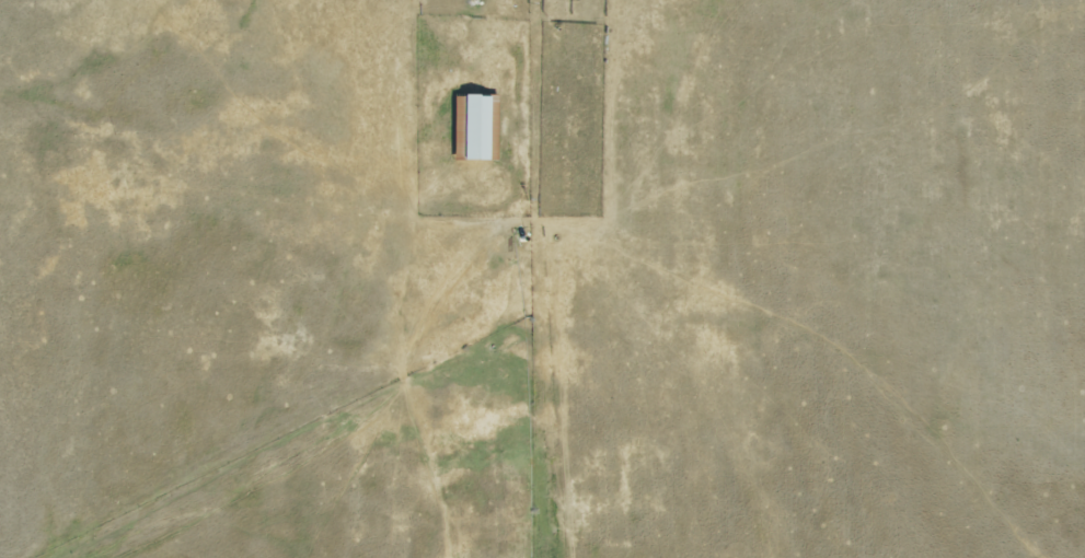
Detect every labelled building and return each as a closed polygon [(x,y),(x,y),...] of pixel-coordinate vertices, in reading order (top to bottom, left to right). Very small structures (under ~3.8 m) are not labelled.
[(455,97),(455,162),(494,162),(494,97),(455,97)]
